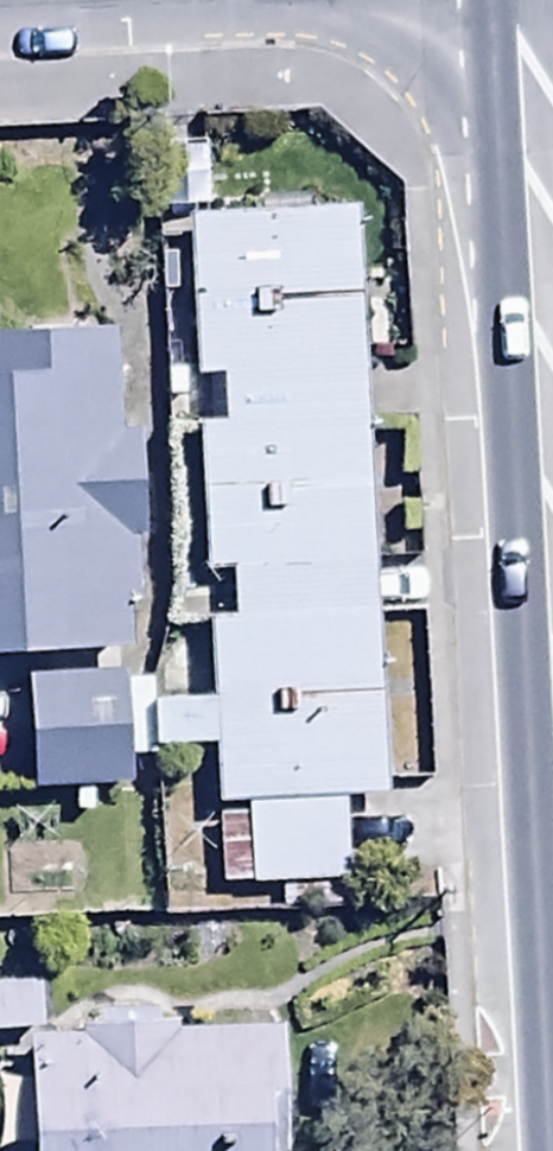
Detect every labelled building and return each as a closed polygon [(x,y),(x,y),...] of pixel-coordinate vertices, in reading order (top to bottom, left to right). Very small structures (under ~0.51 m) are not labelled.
[(211,798),(342,794),(380,792),(351,204),(184,213),(192,375),(218,374),(220,421),(194,423),(201,571),(226,570),(228,613),(202,614),(206,698),(150,701),(149,676),(121,678),(124,759),(157,757),(156,749),(208,747),(211,798)] [(122,646),(120,604),(135,603),(132,537),(143,536),(138,428),(124,428),(120,329),(0,334),(0,652),(122,646)] [(124,759),(121,678),(120,671),(24,676),(30,808),(54,807),(53,788),(125,784),(124,759)] [(342,794),(211,798),(215,882),(389,873),(386,815),(344,817),(342,794)] [(36,1028),(35,978),(0,978),(0,1028),(36,1028)] [(31,1150),(283,1150),(280,1022),(172,1025),(172,1017),(82,1020),(82,1032),(28,1033),(31,1150)]
